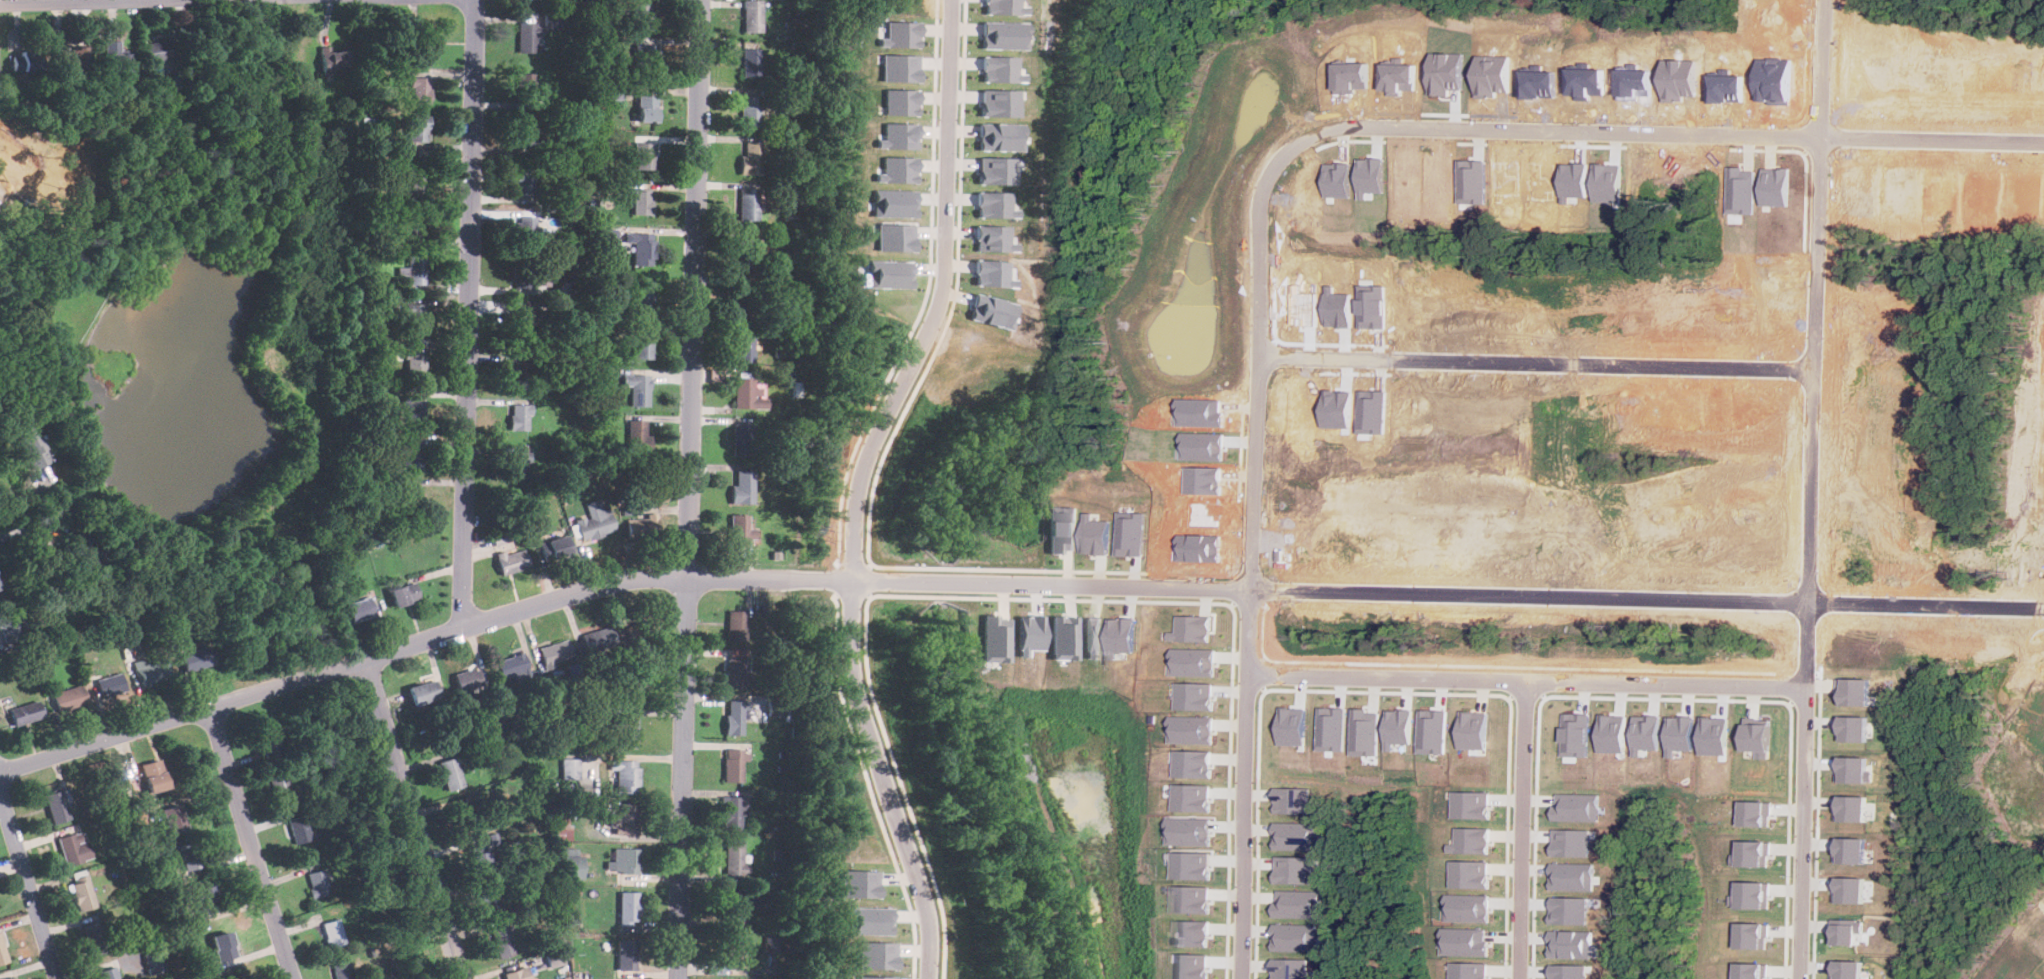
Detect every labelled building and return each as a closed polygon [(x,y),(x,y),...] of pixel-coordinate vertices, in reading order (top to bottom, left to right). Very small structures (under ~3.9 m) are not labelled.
[(762,31),(762,0),(743,0),(743,31),(762,31)] [(983,14),(1024,14),(1024,5),(1017,5),(1017,0),(983,0),(983,14)] [(652,2),(630,2),(630,29),(652,29),(652,2)] [(560,27),(560,12),(545,12),(545,28),(560,27)] [(518,52),(537,52),(537,21),(518,21),(518,52)] [(884,37),(877,37),(877,46),(918,47),(919,21),(885,21),(884,37)] [(1024,49),(1024,24),(1019,24),(1019,34),(1009,34),(1010,28),(981,28),(980,48),(1024,49)] [(437,32),(419,32),(419,58),(437,58),(437,32)] [(145,61),(175,57),(173,39),(143,42),(145,61)] [(127,52),(119,52),(119,41),(103,41),(103,74),(127,74),(127,52)] [(634,76),(656,76),(656,44),(634,44),(634,76)] [(59,47),(59,70),(90,70),(90,47),(59,47)] [(742,76),(759,76),(759,47),(742,47),(742,76)] [(351,73),(351,49),(322,49),(322,73),(351,73)] [(40,50),(13,50),(13,70),(40,70),(40,50)] [(917,82),(918,55),(881,54),(880,81),(917,82)] [(1021,82),(1022,70),(1015,70),(1015,57),(981,56),(981,81),(1021,82)] [(517,103),(538,103),(538,73),(517,73),(517,103)] [(430,77),(409,77),(409,101),(430,101),(430,77)] [(917,89),(883,88),(883,114),(917,115),(917,89)] [(1018,90),(981,89),(980,116),(1017,117),(1018,90)] [(638,121),(658,121),(658,94),(638,94),(638,121)] [(742,125),(759,125),(759,95),(742,95),(742,125)] [(429,141),(429,112),(408,112),(408,141),(429,141)] [(515,122),(515,147),(534,147),(534,122),(515,122)] [(875,133),(875,148),(916,149),(917,123),(883,123),(883,134),(875,133)] [(1008,123),(992,123),(992,130),(978,130),(978,150),(1022,150),(1022,130),(1008,130),(1008,123)] [(653,169),(653,141),(635,141),(634,169),(653,169)] [(762,175),(762,141),(743,141),(743,175),(762,175)] [(915,183),(916,157),(882,156),(881,168),(875,168),(874,181),(915,183)] [(978,184),(1015,184),(1016,157),(979,156),(978,184)] [(424,197),(424,171),(405,171),(405,197),(424,197)] [(515,171),(515,197),(535,197),(535,171),(515,171)] [(759,187),(740,187),(740,220),(759,220),(759,210),(767,210),(767,204),(759,204),(759,187)] [(652,188),(633,188),(633,215),(652,215),(652,188)] [(874,188),(873,216),(916,217),(916,190),(874,188)] [(1012,208),(1012,192),(978,191),(977,216),(1017,218),(1018,208),(1012,208)] [(424,211),(405,211),(405,238),(424,238),(424,211)] [(536,216),(517,216),(517,241),(536,241),(536,216)] [(876,250),(913,251),(914,224),(877,223),(876,250)] [(1017,251),(1017,243),(1010,242),(1011,226),(977,225),(976,250),(1017,251)] [(634,264),(654,265),(654,232),(626,232),(626,243),(634,243),(634,264)] [(757,236),(737,236),(737,266),(757,266),(757,236)] [(407,284),(427,284),(427,253),(407,253),(407,284)] [(910,288),(911,268),(896,268),(896,261),(868,260),(867,287),(910,288)] [(535,292),(535,262),(512,262),(512,292),(535,292)] [(734,284),(734,313),(755,313),(755,284),(734,284)] [(653,311),(653,286),(635,286),(635,311),(653,311)] [(405,328),(426,328),(426,303),(405,303),(405,328)] [(528,311),(512,311),(512,340),(528,340),(528,311)] [(754,331),(735,331),(735,362),(754,362),(754,331)] [(632,358),(651,358),(651,339),(632,339),(632,358)] [(425,349),(405,349),(405,376),(425,376),(425,349)] [(510,386),(529,386),(529,360),(510,360),(510,386)] [(624,385),(632,385),(632,405),(650,405),(650,374),(624,374),(624,385)] [(734,408),(754,408),(754,377),(734,377),(734,408)] [(530,404),(510,404),(510,429),(530,429),(530,404)] [(649,419),(628,419),(628,454),(649,454),(649,419)] [(49,460),(31,422),(13,431),(31,469),(49,460)] [(751,424),(733,424),(733,455),(751,455),(751,424)] [(401,468),(421,468),(421,442),(401,442),(401,468)] [(530,452),(507,452),(507,476),(530,476),(530,452)] [(754,470),(733,470),(733,503),(754,503),(754,470)] [(420,510),(420,484),(403,484),(402,510),(420,510)] [(607,502),(598,505),(597,499),(585,502),(589,517),(576,520),(581,540),(615,531),(607,502)] [(1076,506),(1048,506),(1048,551),(1075,552),(1076,506)] [(1108,554),(1108,520),(1092,519),(1092,513),(1083,512),(1082,553),(1108,554)] [(641,534),(658,534),(658,513),(641,513),(641,534)] [(729,545),(748,545),(748,538),(755,538),(755,529),(748,529),(748,514),(729,514),(729,545)] [(573,553),(564,533),(541,544),(549,563),(573,553)] [(500,574),(529,567),(525,548),(495,555),(500,574)] [(390,590),(396,608),(421,598),(414,581),(390,590)] [(376,613),(371,595),(344,603),(349,621),(376,613)] [(746,610),(726,610),(726,642),(746,642),(746,610)] [(0,612),(0,630),(10,629),(8,611),(0,612)] [(630,644),(653,635),(645,614),(622,623),(630,644)] [(1013,616),(1013,657),(1021,657),(1021,650),(1039,649),(1038,615),(1013,616)] [(1045,659),(1072,659),(1073,616),(1046,615),(1045,659)] [(1214,616),(1180,615),(1180,631),(1173,631),(1172,640),(1214,641),(1214,616)] [(1006,616),(979,616),(978,661),(1005,662),(1006,616)] [(1089,658),(1089,651),(1105,651),(1106,617),(1081,616),(1080,658),(1089,658)] [(1114,617),(1113,658),(1133,659),(1133,652),(1139,652),(1140,618),(1114,617)] [(615,644),(610,625),(581,634),(586,653),(615,644)] [(573,656),(567,638),(538,648),(544,665),(573,656)] [(213,663),(207,645),(177,654),(182,672),(213,663)] [(1219,649),(1175,648),(1175,675),(1218,676),(1219,649)] [(726,687),(746,687),(746,649),(726,649),(726,687)] [(500,680),(529,674),(524,653),(495,659),(500,680)] [(146,663),(145,658),(133,662),(139,685),(169,677),(164,658),(146,663)] [(454,675),(460,692),(484,684),(479,667),(454,675)] [(98,679),(102,698),(128,691),(123,672),(98,679)] [(1838,679),(1838,706),(1871,705),(1870,678),(1838,679)] [(409,686),(414,706),(441,699),(436,679),(409,686)] [(1179,709),(1216,710),(1217,683),(1179,682),(1179,709)] [(86,703),(80,684),(52,693),(57,712),(86,703)] [(43,716),(38,699),(8,708),(14,725),(43,716)] [(730,700),(751,700),(751,710),(745,710),(745,735),(727,735),(727,715),(730,715),(730,700)] [(767,728),(784,728),(784,700),(767,700),(767,728)] [(1383,710),(1356,709),(1355,755),(1382,755),(1383,710)] [(1415,710),(1391,709),(1390,750),(1414,750),(1415,710)] [(1490,712),(1464,711),(1463,749),(1489,749),(1490,712)] [(1591,756),(1592,714),(1566,713),(1565,756),(1591,756)] [(1868,742),(1869,716),(1837,715),(1837,731),(1843,732),(1843,741),(1868,742)] [(1217,717),(1173,716),(1173,743),(1217,743),(1217,717)] [(1695,750),(1696,716),(1670,716),(1670,750),(1695,750)] [(282,751),(271,719),(254,725),(266,757),(282,751)] [(1745,758),(1772,758),(1772,723),(1746,723),(1745,758)] [(744,782),(744,748),(724,748),(724,782),(744,782)] [(1177,777),(1214,778),(1215,751),(1178,750),(1177,777)] [(466,786),(458,756),(439,761),(447,791),(466,786)] [(1871,756),(1836,756),(1837,782),(1872,782),(1871,756)] [(168,788),(158,758),(139,764),(149,794),(168,788)] [(561,778),(580,778),(579,758),(561,758),(561,778)] [(639,793),(639,760),(609,760),(609,770),(617,770),(617,793),(639,793)] [(270,779),(277,803),(293,799),(285,774),(270,779)] [(1176,810),(1214,811),(1215,785),(1177,784),(1176,810)] [(1312,788),(1277,787),(1277,813),(1318,814),(1318,804),(1311,804),(1312,788)] [(63,789),(44,795),(53,824),(72,818),(63,789)] [(1455,818),(1492,818),(1492,791),(1455,791),(1455,818)] [(1602,821),(1603,794),(1557,793),(1556,820),(1602,821)] [(1875,821),(1875,802),(1867,802),(1867,796),(1836,795),(1835,820),(1875,821)] [(724,830),(746,830),(746,796),(724,796),(724,830)] [(1742,826),(1773,826),(1773,801),(1743,800),(1742,826)] [(460,831),(478,827),(473,802),(455,806),(460,831)] [(619,814),(611,814),(611,835),(638,835),(638,803),(619,803),(619,814)] [(186,830),(178,804),(160,809),(168,836),(186,830)] [(287,820),(295,845),(311,840),(303,815),(287,820)] [(570,839),(570,816),(555,816),(555,840),(570,839)] [(1215,819),(1172,817),(1171,844),(1214,845),(1215,819)] [(1275,849),(1319,850),(1319,824),(1276,822),(1275,849)] [(1492,853),(1492,827),(1458,827),(1458,843),(1451,843),(1451,853),(1492,853)] [(1593,829),(1556,829),(1555,856),(1592,856),(1593,829)] [(57,839),(66,867),(92,858),(82,830),(57,839)] [(1867,838),(1836,837),(1835,863),(1866,864),(1867,838)] [(1772,866),(1772,841),(1740,840),(1740,854),(1735,854),(1735,865),(1772,866)] [(201,867),(195,841),(178,845),(184,871),(201,867)] [(492,868),(484,841),(466,847),(475,873),(492,868)] [(724,878),(746,878),(746,841),(724,841),(724,878)] [(583,856),(578,856),(578,848),(562,848),(562,879),(583,879),(583,856)] [(607,862),(607,872),(639,872),(639,848),(622,848),(622,862),(607,862)] [(1213,852),(1176,851),(1175,878),(1212,879),(1213,852)] [(1314,856),(1276,856),(1276,883),(1313,883),(1314,856)] [(1491,861),(1454,860),(1453,887),(1490,888),(1491,861)] [(1554,864),(1553,889),(1596,890),(1597,864),(1554,864)] [(330,894),(324,869),(306,873),(313,898),(330,894)] [(880,871),(842,870),(842,896),(879,898),(880,871)] [(77,911),(94,908),(87,874),(70,877),(77,911)] [(1865,903),(1865,877),(1834,877),(1834,902),(1865,903)] [(1772,882),(1739,881),(1739,895),(1733,895),(1732,908),(1771,908),(1772,882)] [(197,889),(203,915),(220,911),(214,885),(197,889)] [(1212,886),(1174,886),(1174,912),(1212,913),(1212,886)] [(743,920),(743,890),(723,890),(723,920),(743,920)] [(1321,918),(1321,892),(1276,891),(1276,917),(1321,918)] [(639,893),(619,893),(619,925),(639,925),(639,893)] [(1491,897),(1448,896),(1448,921),(1491,922),(1491,897)] [(892,907),(849,906),(848,933),(891,935),(892,907)] [(323,924),(331,948),(346,943),(339,919),(323,924)] [(1858,945),(1858,933),(1864,933),(1864,919),(1835,919),(1834,944),(1858,945)] [(1211,946),(1212,921),(1178,920),(1177,936),(1170,936),(1170,945),(1211,946)] [(90,956),(109,951),(101,922),(83,926),(90,956)] [(1738,948),(1769,949),(1770,923),(1739,922),(1738,948)] [(1274,951),(1316,951),(1317,925),(1275,924),(1274,951)] [(498,959),(515,954),(507,925),(490,930),(498,959)] [(1489,929),(1443,928),(1443,954),(1488,956),(1489,929)] [(1594,958),(1595,932),(1552,931),(1552,957),(1594,958)] [(236,956),(229,932),(210,937),(217,962),(236,956)] [(764,951),(778,951),(779,935),(765,934),(764,951)] [(745,935),(723,935),(723,966),(745,966),(745,935)] [(0,937),(0,965),(9,962),(0,937)] [(617,971),(636,971),(636,940),(617,940),(617,971)] [(897,942),(860,941),(859,968),(896,969),(897,942)] [(564,963),(560,950),(544,954),(548,968),(564,963)] [(144,954),(148,974),(164,971),(159,951),(144,954)] [(1210,953),(1173,953),(1173,978),(1210,978),(1210,953)] [(1273,958),(1273,978),(1314,978),(1314,975),(1308,975),(1308,959),(1273,958)] [(1835,960),(1834,978),(1863,978),(1864,961),(1835,960)] [(349,961),(332,966),(335,978),(353,978),(349,961)] [(1451,962),(1451,978),(1488,978),(1489,963),(1451,962)] [(1768,963),(1737,962),(1737,978),(1767,978),(1768,963)] [(99,978),(118,978),(115,966),(97,971),(99,978)] [(526,966),(502,975),(504,978),(531,978),(526,966)]
